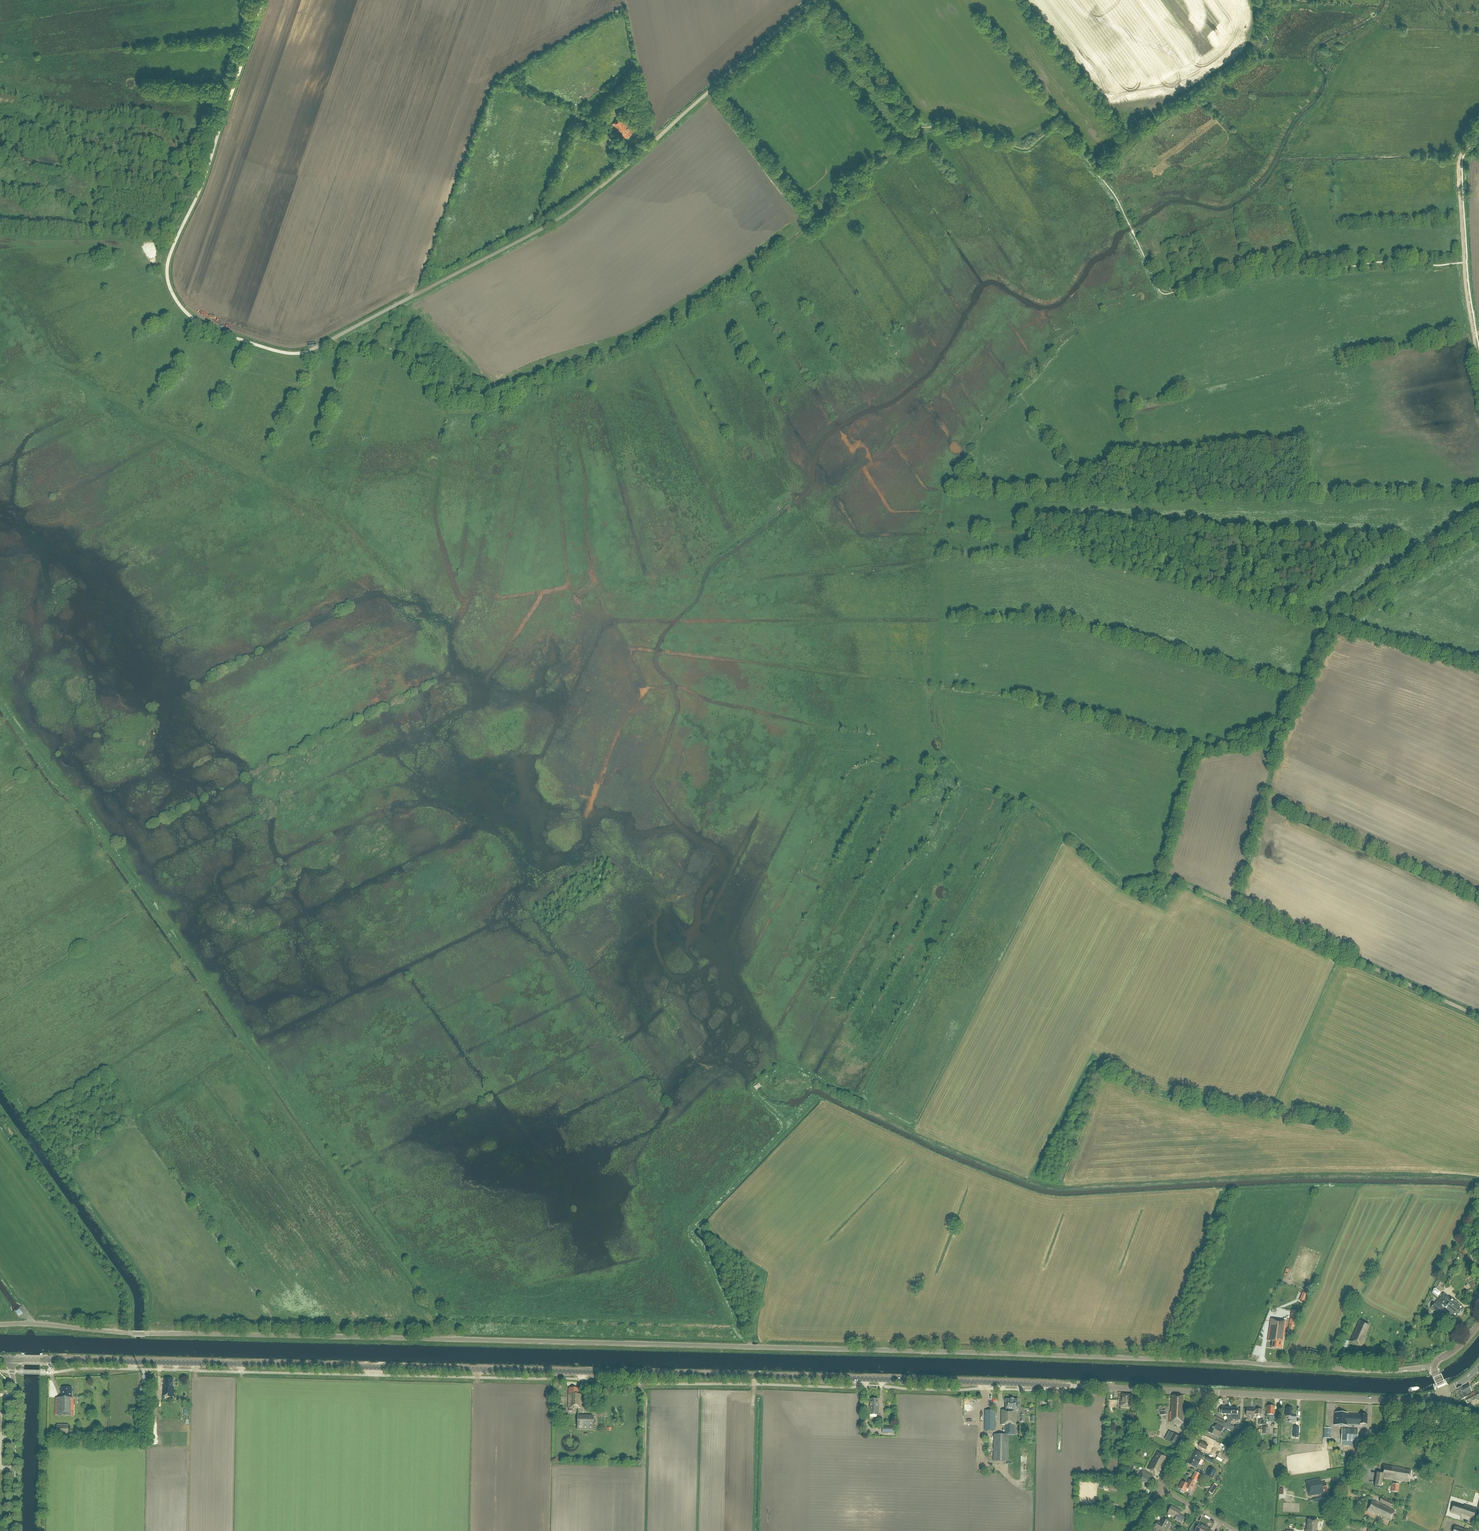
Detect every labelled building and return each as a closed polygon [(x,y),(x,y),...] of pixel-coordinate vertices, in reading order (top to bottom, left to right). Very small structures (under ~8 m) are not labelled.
[(620,98),(615,102),(621,109),(625,105),(620,98)] [(628,125),(621,116),(611,123),(620,133),(621,132),(625,137),(632,131),(629,128),(630,128),(627,126),(628,125)] [(1446,1305),(1458,1315),(1463,1309),(1451,1299),(1450,1300),(1443,1294),(1442,1295),(1440,1294),(1440,1293),(1440,1292),(1437,1290),(1436,1289),(1435,1289),(1434,1289),(1434,1290),(1433,1290),(1433,1291),(1433,1292),(1433,1293),(1434,1294),(1437,1296),(1438,1296),(1439,1296),(1440,1297),(1438,1300),(1446,1306),(1446,1305)] [(1446,1306),(1438,1300),(1431,1308),(1439,1314),(1443,1310),(1455,1319),(1458,1315),(1446,1305),(1446,1306)] [(1298,1311),(1292,1311),(1289,1330),(1293,1331),(1294,1327),(1296,1328),(1298,1311)] [(1286,1321),(1271,1319),(1268,1341),(1272,1342),(1272,1348),(1280,1349),(1281,1347),(1282,1347),(1283,1341),(1284,1341),(1286,1321)] [(1370,1326),(1360,1321),(1350,1342),(1362,1347),(1366,1337),(1365,1337),(1370,1326)] [(173,1379),(164,1379),(164,1390),(163,1390),(163,1397),(174,1397),(174,1388),(173,1388),(173,1379)] [(1462,1400),(1465,1399),(1468,1397),(1467,1394),(1472,1392),(1469,1386),(1463,1389),(1463,1387),(1458,1390),(1459,1392),(1458,1393),(1462,1400)] [(72,1388),(62,1388),(62,1398),(56,1398),(55,1415),(74,1415),(74,1401),(73,1401),(73,1398),(72,1398),(72,1388)] [(578,1389),(569,1388),(568,1409),(582,1409),(582,1395),(578,1395),(578,1389)] [(1468,1397),(1465,1399),(1467,1404),(1478,1399),(1478,1401),(1478,1391),(1471,1394),(1472,1395),(1468,1397)] [(1131,1395),(1122,1394),(1122,1400),(1121,1399),(1120,1407),(1132,1407),(1132,1404),(1131,1404),(1131,1401),(1132,1401),(1132,1396),(1130,1396),(1131,1395)] [(1183,1397),(1172,1397),(1172,1413),(1170,1412),(1169,1423),(1173,1423),(1173,1424),(1184,1425),(1184,1413),(1183,1413),(1183,1397)] [(879,1400),(871,1399),(870,1406),(869,1406),(869,1415),(879,1415),(879,1405),(879,1400)] [(1017,1400),(1006,1400),(1006,1411),(1002,1411),(1001,1425),(1005,1425),(1005,1435),(994,1435),(994,1461),(1008,1462),(1008,1435),(1014,1435),(1014,1425),(1015,1425),(1015,1411),(1017,1411),(1017,1400)] [(1274,1407),(1268,1407),(1267,1415),(1267,1417),(1269,1417),(1269,1422),(1275,1422),(1276,1411),(1274,1411),(1274,1407)] [(1227,1414),(1227,1421),(1231,1421),(1231,1415),(1231,1409),(1222,1409),(1221,1414),(1227,1414)] [(1238,1409),(1231,1409),(1231,1415),(1235,1415),(1234,1420),(1240,1420),(1240,1415),(1237,1415),(1238,1409)] [(1293,1409),(1286,1409),(1286,1417),(1288,1417),(1288,1419),(1296,1420),(1296,1416),(1293,1416),(1293,1409)] [(995,1411),(985,1411),(985,1431),(995,1431),(995,1411)] [(1347,1414),(1336,1413),(1336,1425),(1347,1426),(1347,1424),(1360,1425),(1360,1424),(1367,1424),(1367,1415),(1360,1415),(1360,1416),(1347,1415),(1347,1414)] [(593,1418),(577,1418),(577,1430),(593,1430),(593,1418)] [(1224,1428),(1217,1424),(1215,1428),(1211,1425),(1210,1427),(1207,1425),(1205,1431),(1212,1434),(1218,1437),(1221,1433),(1224,1428)] [(69,1425),(57,1425),(57,1436),(69,1437),(69,1425)] [(1358,1430),(1342,1429),(1341,1445),(1356,1446),(1356,1442),(1357,1442),(1358,1430)] [(1169,1431),(1164,1439),(1176,1445),(1180,1437),(1169,1431)] [(1207,1445),(1202,1442),(1199,1446),(1206,1450),(1207,1447),(1210,1448),(1212,1444),(1208,1443),(1207,1445)] [(1187,1464),(1193,1467),(1200,1454),(1194,1451),(1193,1453),(1192,1453),(1189,1458),(1190,1458),(1187,1464)] [(1167,1458),(1156,1452),(1153,1458),(1154,1458),(1153,1461),(1152,1461),(1147,1469),(1159,1475),(1162,1469),(1161,1468),(1167,1458)] [(1134,1465),(1128,1463),(1126,1470),(1132,1472),(1134,1465)] [(1404,1469),(1383,1465),(1382,1472),(1377,1472),(1375,1486),(1381,1487),(1383,1478),(1402,1482),(1402,1480),(1409,1482),(1411,1471),(1404,1470),(1404,1469)] [(1212,1479),(1216,1471),(1209,1468),(1205,1475),(1212,1479)] [(1152,1476),(1142,1470),(1137,1479),(1136,1478),(1134,1482),(1138,1483),(1137,1485),(1145,1490),(1148,1485),(1150,1486),(1153,1481),(1150,1480),(1152,1476)] [(1200,1475),(1195,1472),(1191,1480),(1196,1483),(1200,1475)] [(1321,1484),(1321,1479),(1306,1482),(1309,1497),(1323,1494),(1323,1493),(1327,1493),(1325,1483),(1321,1484)] [(1195,1483),(1191,1481),(1189,1480),(1186,1484),(1182,1482),(1179,1489),(1181,1490),(1181,1491),(1181,1492),(1183,1493),(1184,1493),(1185,1492),(1187,1489),(1191,1491),(1195,1483)] [(1218,1486),(1214,1483),(1209,1492),(1212,1494),(1214,1490),(1215,1490),(1218,1486)] [(1399,1485),(1393,1484),(1391,1492),(1398,1493),(1399,1485)] [(1393,1503),(1381,1498),(1379,1502),(1390,1508),(1393,1503)] [(1375,1503),(1372,1501),(1367,1512),(1377,1516),(1377,1515),(1390,1521),(1395,1511),(1375,1502),(1375,1503)] [(1478,1509),(1465,1505),(1464,1507),(1454,1504),(1451,1513),(1461,1516),(1461,1518),(1475,1522),(1477,1514),(1478,1514),(1478,1504),(1478,1509)] [(1181,1512),(1172,1507),(1168,1514),(1176,1518),(1175,1520),(1182,1524),(1185,1518),(1179,1515),(1181,1512)] [(1164,1520),(1162,1524),(1159,1522),(1157,1526),(1156,1525),(1154,1529),(1159,1530),(1165,1530),(1169,1523),(1164,1520)] [(1307,1520),(1307,1530),(1305,1530),(1317,1530),(1318,1521),(1307,1520)]
